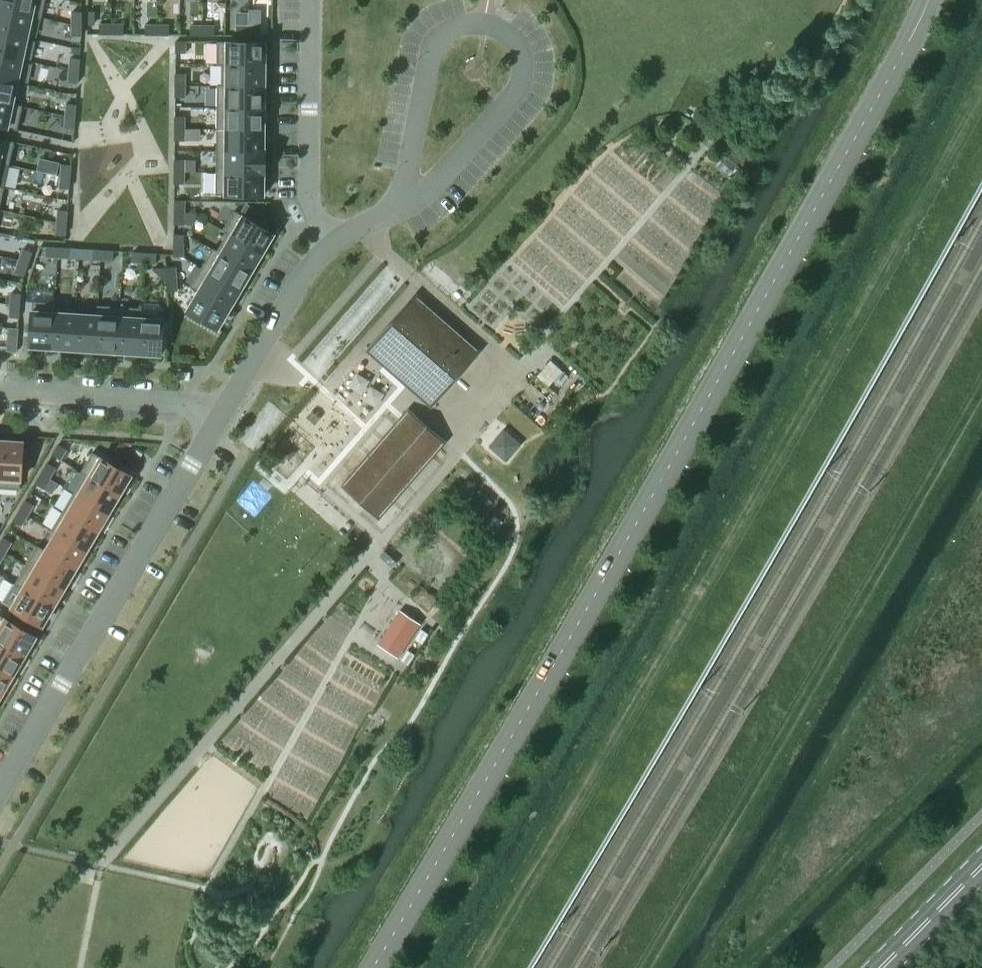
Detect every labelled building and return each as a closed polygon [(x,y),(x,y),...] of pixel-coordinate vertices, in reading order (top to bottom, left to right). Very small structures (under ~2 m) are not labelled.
[(32,16),(32,17),(41,19),(45,0),(0,0),(0,9),(32,16)] [(28,38),(28,37),(32,17),(32,16),(0,9),(0,32),(28,38)] [(82,12),(72,12),(71,24),(81,24),(82,12)] [(71,24),(71,36),(81,36),(81,24),(71,24)] [(111,25),(99,24),(99,34),(111,35),(111,25)] [(123,35),(123,25),(111,25),(111,35),(123,35)] [(145,25),(145,35),(157,35),(157,25),(145,25)] [(157,35),(169,35),(169,25),(157,25),(157,35)] [(203,26),(191,25),(191,35),(203,36),(203,26)] [(215,36),(215,26),(203,26),(203,36),(215,36)] [(248,26),(236,26),(236,36),(248,36),(248,26)] [(260,36),(260,26),(248,26),(248,36),(260,36)] [(23,60),(22,61),(27,62),(33,38),(28,37),(28,38),(0,32),(0,55),(23,60)] [(176,41),(176,53),(186,53),(186,41),(176,41)] [(265,42),(217,42),(217,66),(222,66),(222,65),(265,65),(265,42)] [(18,83),(22,61),(23,60),(0,55),(0,79),(18,83)] [(80,59),(70,58),(69,70),(79,71),(80,59)] [(265,65),(222,65),(222,66),(222,85),(222,86),(265,87),(265,65)] [(69,70),(68,82),(78,83),(79,71),(69,70)] [(176,74),(175,86),(185,86),(186,74),(176,74)] [(13,105),(13,104),(18,83),(0,79),(0,102),(13,105)] [(217,85),(217,108),(264,108),(265,87),(222,86),(222,85),(217,85)] [(175,86),(175,98),(185,98),(185,86),(175,86)] [(17,130),(22,106),(13,104),(13,105),(0,102),(0,126),(17,130)] [(66,104),(65,116),(75,117),(76,105),(66,104)] [(217,108),(216,129),(264,130),(264,108),(217,108)] [(65,116),(64,128),(74,129),(75,117),(65,116)] [(175,117),(175,129),(185,129),(185,117),(175,117)] [(175,129),(175,141),(185,141),(185,129),(175,129)] [(216,129),(216,151),(264,152),(264,150),(264,130),(216,129)] [(9,166),(14,142),(0,139),(0,164),(9,166)] [(216,151),(216,173),(264,173),(264,174),(265,174),(265,150),(264,150),(264,152),(216,151)] [(185,160),(175,160),(174,172),(184,172),(185,160)] [(4,187),(9,166),(0,164),(0,186),(4,187)] [(61,164),(60,176),(70,177),(71,165),(61,164)] [(174,172),(174,184),(184,184),(184,172),(174,172)] [(216,173),(215,195),(263,196),(264,174),(264,173),(216,173)] [(60,176),(59,188),(69,189),(70,177),(60,176)] [(184,201),(174,201),(174,213),(184,213),(184,201)] [(254,209),(248,219),(262,227),(267,217),(254,209)] [(58,210),(57,222),(67,223),(68,211),(58,210)] [(235,211),(223,231),(227,234),(227,233),(262,254),(274,234),(262,227),(248,219),(235,211)] [(184,213),(174,213),(174,225),(184,225),(184,213)] [(57,222),(56,234),(66,235),(67,223),(57,222)] [(217,251),(216,252),(251,272),(262,254),(227,233),(227,234),(217,251)] [(174,255),(173,257),(183,257),(184,245),(174,245),(174,255)] [(46,247),(46,257),(58,257),(58,247),(46,247)] [(58,257),(70,258),(70,248),(58,247),(58,257)] [(213,248),(201,268),(240,291),(251,272),(216,252),(217,251),(213,248)] [(32,252),(23,249),(19,261),(28,264),(32,252)] [(102,250),(90,249),(89,259),(101,260),(102,250)] [(114,251),(102,250),(101,260),(113,261),(114,251)] [(145,253),(133,252),(132,262),(144,263),(145,253)] [(157,254),(145,253),(144,263),(156,264),(157,254)] [(15,272),(24,275),(28,264),(19,261),(15,272)] [(176,267),(166,268),(167,280),(177,279),(176,267)] [(201,268),(190,287),(198,292),(198,291),(229,309),(240,291),(201,268)] [(177,279),(167,280),(167,292),(177,291),(177,279)] [(198,292),(187,311),(189,312),(187,316),(200,324),(203,320),(218,329),(229,309),(198,291),(198,292)] [(21,294),(11,293),(10,305),(20,306),(21,294)] [(403,373),(434,400),(475,354),(413,300),(378,339),(409,366),(403,373)] [(32,301),(29,347),(52,348),(55,308),(56,303),(32,301)] [(10,305),(9,317),(19,318),(20,306),(10,305)] [(97,315),(95,351),(117,352),(120,307),(97,306),(96,315),(97,315)] [(120,307),(117,352),(138,354),(141,313),(142,313),(142,309),(120,307)] [(55,308),(52,348),(74,349),(76,314),(77,314),(77,309),(55,308)] [(141,313),(138,354),(161,355),(163,315),(142,313),(141,313)] [(76,314),(74,349),(95,351),(97,315),(96,315),(77,314),(76,314)] [(18,329),(8,328),(8,340),(18,341),(18,329)] [(345,488),(376,515),(442,440),(410,413),(345,488)] [(504,429),(488,447),(506,463),(522,445),(504,429)] [(0,440),(0,488),(20,490),(23,442),(0,440)] [(58,444),(52,455),(61,460),(67,450),(58,444)] [(122,445),(115,457),(123,462),(130,449),(122,445)] [(120,495),(131,475),(92,452),(80,473),(84,475),(85,474),(120,495)] [(56,468),(47,463),(41,474),(50,479),(56,468)] [(41,474),(35,484),(44,489),(50,479),(41,474)] [(85,474),(84,475),(74,493),(109,513),(120,495),(85,474)] [(109,513),(74,493),(63,511),(98,532),(109,513)] [(34,506),(25,500),(19,511),(28,516),(34,506)] [(19,511),(13,521),(22,526),(28,516),(19,511)] [(87,551),(98,532),(63,511),(51,531),(55,533),(56,532),(87,551)] [(87,551),(56,532),(55,533),(45,550),(45,551),(76,569),(87,551)] [(3,538),(0,543),(0,550),(6,553),(12,543),(3,538)] [(45,551),(45,550),(37,545),(26,565),(65,588),(76,569),(45,551)] [(65,588),(26,565),(14,584),(23,589),(23,588),(54,606),(65,588)] [(54,606),(23,588),(23,589),(11,608),(42,626),(54,606)] [(400,610),(378,645),(398,658),(420,624),(400,610)] [(24,656),(36,637),(0,615),(0,642),(24,656)] [(14,675),(24,656),(0,642),(0,667),(14,675)] [(3,693),(14,675),(0,667),(0,692),(3,693)]
